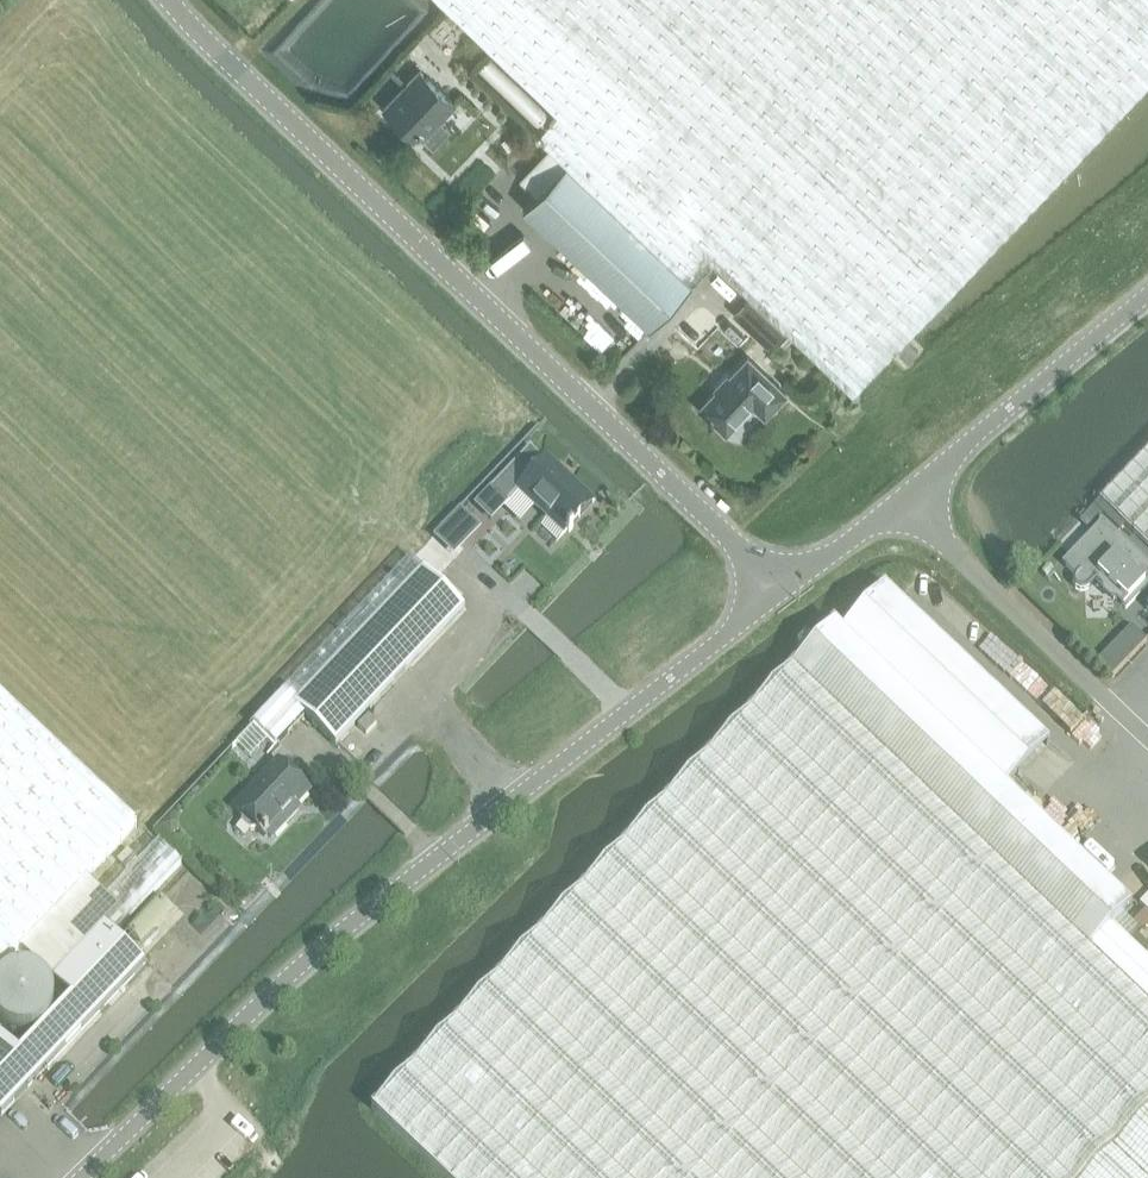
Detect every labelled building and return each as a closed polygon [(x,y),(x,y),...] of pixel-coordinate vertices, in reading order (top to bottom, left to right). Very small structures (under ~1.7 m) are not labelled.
[(558,110),(536,134),(550,148),(566,163),(692,282),(711,262),(713,260),(852,392),(952,288),(1129,101),(1147,81),(1147,0),(442,0),(558,110)] [(455,102),(421,69),(385,106),(414,135),(418,131),(434,145),(451,127),(441,117),(455,102)] [(550,148),(540,159),(556,174),(566,163),(550,148)] [(524,208),(523,208),(649,327),(692,282),(566,163),(556,174),(537,194),(524,208)] [(732,316),(768,350),(784,333),(747,299),(732,316)] [(911,340),(899,353),(908,361),(919,348),(911,340)] [(748,356),(700,407),(726,432),(753,404),(764,415),(786,392),(748,356)] [(555,471),(545,461),(531,448),(492,489),(506,502),(518,489),(538,508),(539,507),(548,515),(542,522),(560,538),(580,517),(577,515),(591,500),(557,468),(555,471)] [(1100,502),(1124,525),(1147,548),(1147,452),(1100,502)] [(1099,501),(1079,521),(1088,530),(1103,515),(1119,530),(1124,525),(1100,502),(1099,501)] [(475,523),(460,509),(441,528),(456,542),(475,523)] [(1101,591),(1108,598),(1114,598),(1126,609),(1147,587),(1147,566),(1103,523),(1063,565),(1075,576),(1074,578),(1073,583),(1074,587),(1077,590),(1084,592),(1088,590),(1097,581),(1101,585),(1101,591)] [(463,609),(433,580),(422,571),(294,705),(305,715),(336,744),(396,680),(463,609)] [(1008,785),(1048,742),(882,585),(842,628),(1008,785)] [(371,1110),(442,1177),(1076,1177),(1147,1102),(1147,964),(1140,956),(1126,943),(1108,926),(1121,912),(1131,901),(1008,785),(842,628),(832,619),(371,1110)] [(19,950),(87,880),(135,829),(0,698),(0,970),(19,950)] [(369,714),(357,727),(366,735),(378,722),(369,714)] [(278,762),(234,808),(241,815),(241,822),(251,831),(257,831),(265,838),(267,835),(271,838),(287,822),(283,818),(309,791),(278,762)] [(176,822),(171,817),(162,826),(171,836),(176,830),(176,822)] [(119,911),(105,926),(114,934),(115,933),(181,864),(159,843),(106,899),(119,911)] [(0,1034),(0,1114),(1,1115),(145,964),(114,934),(105,926),(119,911),(106,899),(87,880),(19,950),(70,999),(19,1053),(0,1034)] [(1147,920),(1147,911),(1146,910),(1133,924),(1130,927),(1136,932),(1147,920)] [(1076,1177),(1147,1177),(1147,1102),(1076,1177)]
